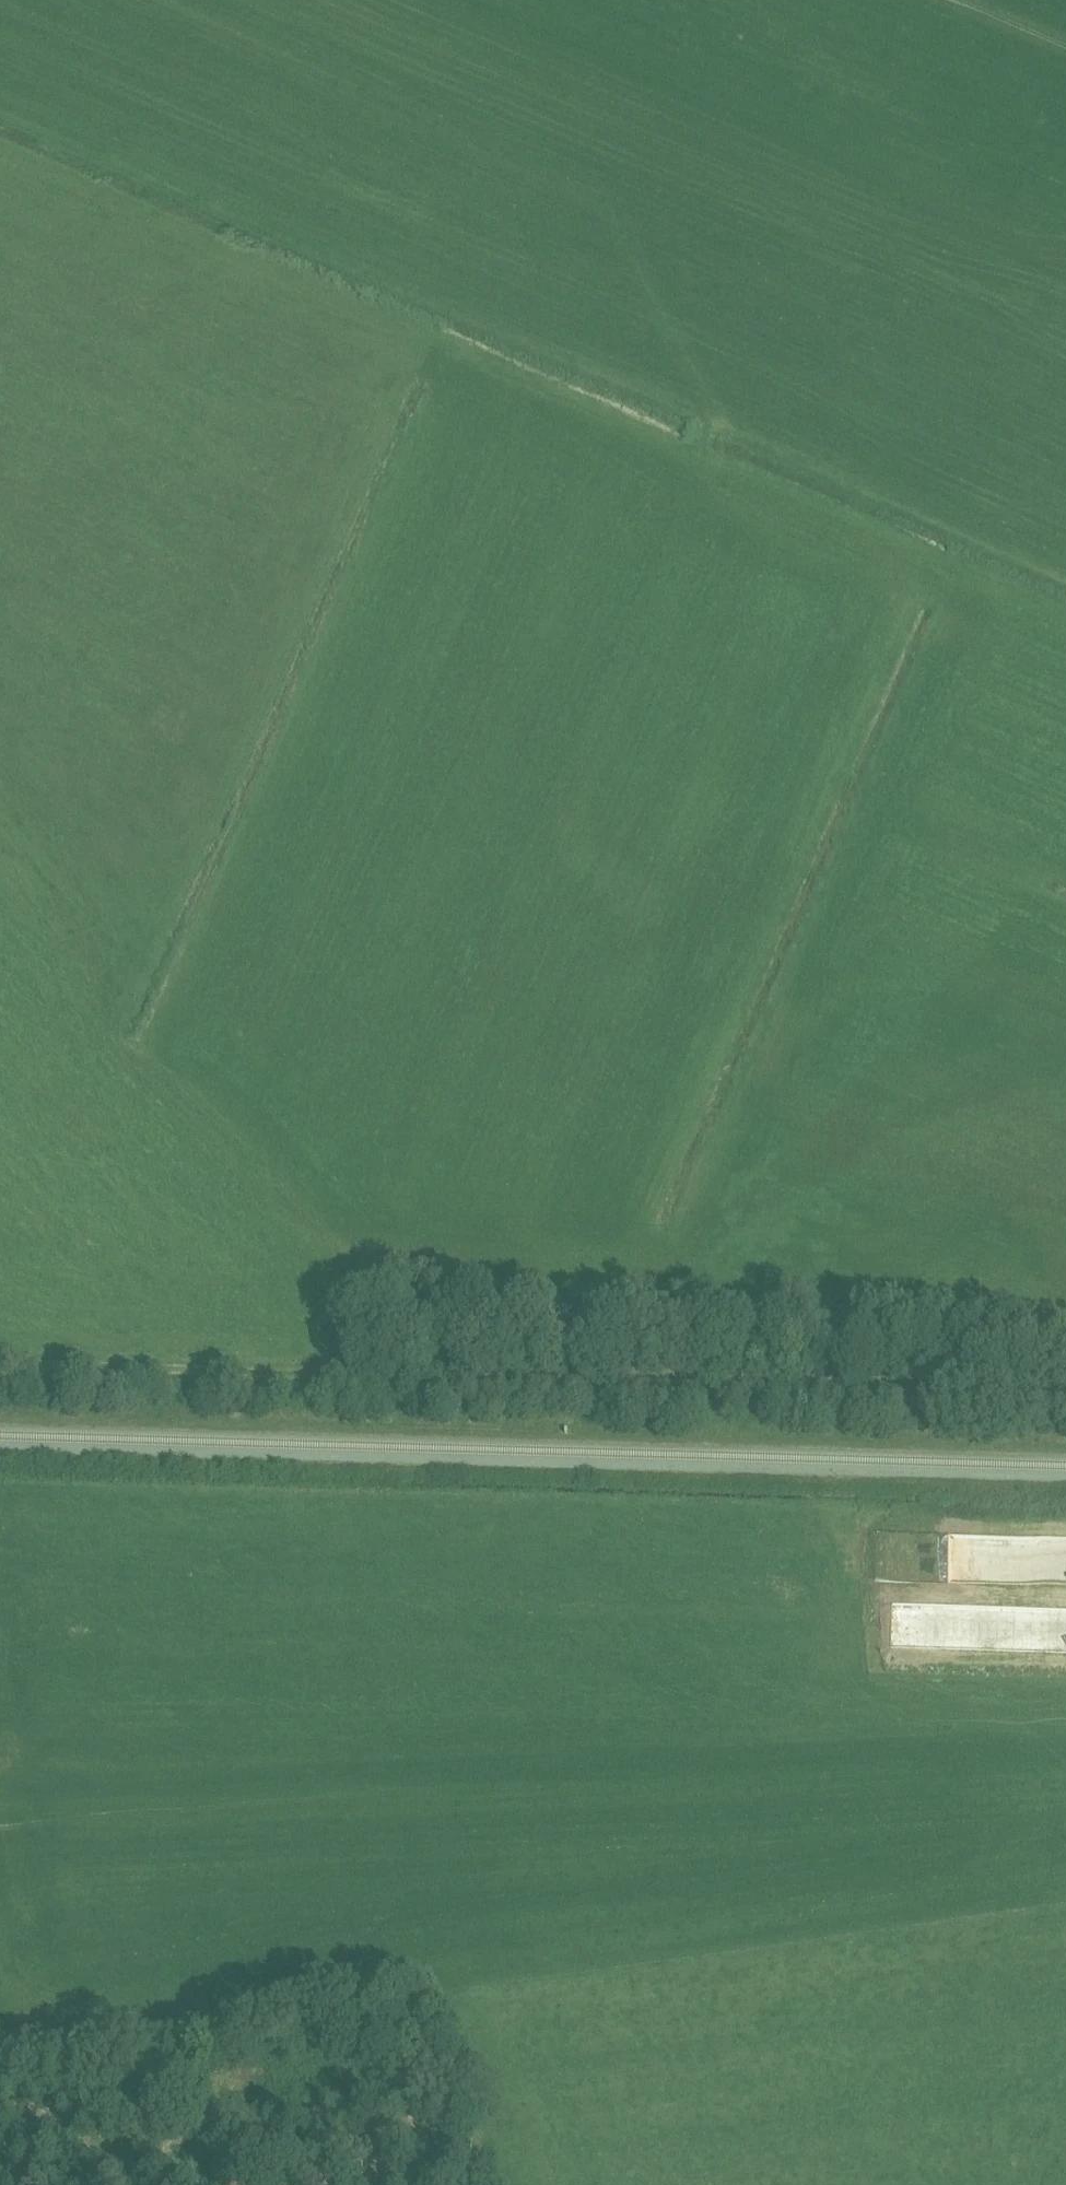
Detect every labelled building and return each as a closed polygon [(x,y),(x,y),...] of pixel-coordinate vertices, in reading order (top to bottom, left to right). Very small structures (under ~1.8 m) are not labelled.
[(960,1576),(980,1575),(978,1531),(958,1532),(960,1576)]
